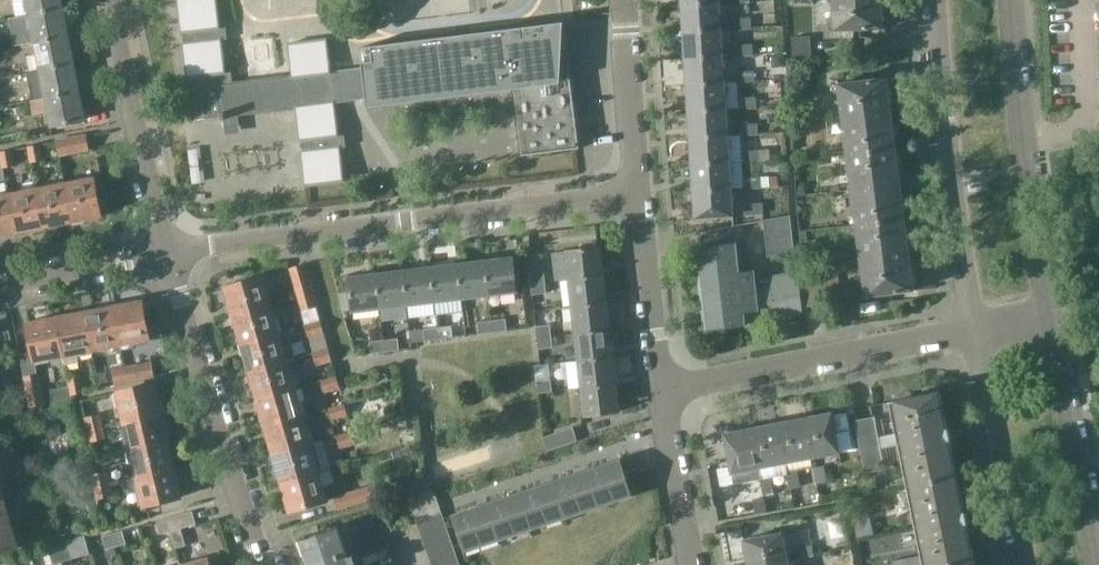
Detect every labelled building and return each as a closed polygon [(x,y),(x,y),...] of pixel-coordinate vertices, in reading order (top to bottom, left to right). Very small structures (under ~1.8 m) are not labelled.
[(30,14),(63,7),(62,0),(27,0),(30,14)] [(182,32),(184,32),(185,43),(184,44),(188,77),(189,77),(190,88),(189,88),(193,120),(221,117),(222,120),(225,120),(226,128),(227,128),(227,125),(238,124),(239,126),(240,126),(239,115),(297,108),(301,140),(302,140),(303,151),(302,151),(306,186),(307,186),(307,184),(340,180),(343,180),(343,181),(344,181),(340,148),(347,147),(345,133),(339,134),(335,103),(341,103),(341,102),(367,99),(368,105),(509,87),(508,81),(513,81),(523,156),(580,149),(567,47),(555,48),(554,40),(558,40),(559,25),(564,24),(564,22),(361,48),(361,49),(372,48),(374,61),(363,63),(363,68),(337,71),(331,71),(327,39),(289,44),(293,76),(233,84),(232,72),(232,70),(226,71),(222,41),(228,40),(226,26),(220,26),(217,0),(178,0),(182,32)] [(882,0),(833,0),(834,30),(883,28),(882,0)] [(682,6),(684,32),(720,30),(719,3),(682,6)] [(69,35),(63,7),(30,14),(35,42),(69,35)] [(751,19),(733,20),(734,31),(752,30),(751,19)] [(684,32),(686,59),(722,57),(720,30),(684,32)] [(35,42),(41,70),(74,63),(69,35),(35,42)] [(753,46),(735,47),(736,58),(754,57),(753,46)] [(775,63),(778,66),(786,66),(785,54),(774,54),(775,63)] [(722,57),(686,59),(687,85),(724,83),(722,57)] [(41,70),(46,97),(80,91),(74,63),(41,70)] [(755,73),(737,74),(737,85),(756,84),(755,73)] [(896,149),(887,78),(838,82),(847,155),(896,149)] [(687,85),(689,112),(726,110),(724,83),(687,85)] [(80,91),(46,97),(52,127),(86,120),(80,91)] [(756,98),(738,99),(739,111),(757,110),(756,98)] [(689,112),(691,139),(727,136),(726,110),(689,112)] [(758,125),(740,126),(741,138),(759,137),(758,125)] [(89,150),(87,136),(58,141),(60,156),(89,150)] [(691,139),(693,165),(729,163),(727,136),(691,139)] [(41,145),(28,147),(31,163),(44,160),(41,145)] [(847,155),(856,226),(905,219),(896,149),(847,155)] [(13,150),(0,153),(3,168),(16,165),(13,150)] [(761,163),(760,152),(741,153),(742,164),(761,163)] [(729,163),(693,165),(694,192),(731,190),(729,163)] [(770,178),(743,180),(744,191),(771,189),(770,178)] [(95,179),(66,185),(67,192),(73,223),(73,221),(100,215),(101,217),(102,217),(95,179)] [(72,223),(73,223),(67,192),(66,185),(37,191),(44,228),(45,228),(45,226),(72,221),(72,223)] [(731,190),(694,192),(696,219),(733,216),(731,190)] [(37,191),(9,197),(16,234),(16,233),(16,232),(43,226),(44,228),(37,191)] [(0,198),(0,235),(15,232),(15,234),(16,234),(9,197),(0,198)] [(746,204),(747,215),(763,214),(762,203),(746,204)] [(769,255),(795,253),(791,216),(764,220),(769,255)] [(866,297),(891,293),(914,290),(905,219),(856,226),(866,297)] [(808,235),(801,235),(802,245),(809,244),(808,235)] [(743,313),(756,311),(758,320),(801,312),(797,273),(775,277),(766,279),(768,288),(757,290),(755,273),(741,274),(737,243),(697,248),(697,250),(699,250),(708,328),(706,328),(707,330),(744,325),(743,313)] [(569,279),(603,275),(600,247),(566,251),(569,279)] [(486,261),(490,294),(517,291),(513,257),(486,261)] [(463,297),(490,294),(486,261),(459,264),(463,297)] [(435,301),(463,297),(459,264),(431,267),(435,301)] [(299,298),(313,294),(305,265),(291,269),(299,298)] [(838,265),(822,267),(824,293),(840,291),(838,265)] [(408,304),(435,301),(431,267),(404,270),(408,304)] [(380,307),(408,304),(404,270),(376,274),(380,307)] [(530,273),(531,284),(545,282),(544,271),(530,273)] [(352,310),(380,307),(376,274),(349,277),(352,308),(352,310)] [(603,275),(569,279),(572,306),(606,302),(603,275)] [(225,288),(233,316),(270,305),(262,277),(225,288)] [(531,284),(533,294),(546,292),(545,282),(531,284)] [(352,308),(350,292),(340,293),(339,293),(343,309),(345,308),(352,308)] [(303,310),(317,306),(313,294),(299,298),(303,310)] [(143,300),(141,300),(142,302),(114,308),(114,306),(121,343),(150,338),(143,300)] [(606,302),(572,306),(576,334),(610,329),(606,302)] [(233,316),(241,344),(278,333),(270,305),(233,316)] [(85,311),(93,354),(107,351),(107,346),(121,343),(114,306),(113,306),(113,308),(86,313),(86,311),(85,311)] [(57,317),(65,354),(67,364),(80,362),(79,357),(93,354),(85,311),(85,313),(58,319),(57,317)] [(29,322),(28,322),(35,360),(65,354),(57,317),(56,317),(57,319),(29,324),(29,322)] [(495,332),(508,331),(506,319),(493,321),(495,332)] [(310,337),(324,332),(321,321),(306,325),(310,337)] [(480,334),(495,332),(493,321),(479,323),(480,334)] [(538,338),(552,337),(550,325),(537,327),(538,338)] [(452,326),(438,328),(440,339),(453,337),(452,326)] [(440,339),(438,328),(425,329),(426,341),(440,339)] [(610,329),(576,334),(579,361),(613,357),(610,329)] [(241,344),(250,372),(287,361),(278,333),(241,344)] [(552,337),(538,338),(539,349),(553,347),(552,337)] [(386,352),(399,350),(398,339),(384,341),(386,352)] [(372,353),(386,352),(384,341),(371,342),(372,353)] [(318,364),(332,360),(329,349),(314,353),(318,364)] [(613,357),(579,361),(582,388),(616,384),(613,357)] [(250,372),(258,400),(295,389),(287,361),(250,372)] [(126,367),(128,382),(155,376),(152,362),(126,367)] [(128,382),(126,367),(114,370),(117,384),(128,382)] [(79,373),(67,376),(71,392),(82,390),(79,373)] [(25,377),(31,407),(45,404),(39,374),(25,377)] [(340,388),(337,376),(322,380),(326,392),(340,388)] [(551,380),(537,382),(539,393),(552,391),(551,380)] [(125,420),(161,411),(154,383),(118,392),(125,420)] [(582,388),(586,416),(620,412),(616,384),(582,388)] [(258,400),(266,427),(303,417),(295,389),(258,400)] [(936,393),(911,398),(894,401),(911,486),(953,477),(946,442),(951,441),(949,429),(949,428),(943,429),(936,393)] [(348,416),(345,404),(330,408),(333,420),(348,416)] [(84,415),(87,430),(103,426),(100,411),(84,415)] [(161,411),(125,420),(131,448),(167,440),(161,411)] [(805,418),(812,457),(840,452),(833,413),(805,418)] [(266,427),(274,456),(311,445),(303,417),(266,427)] [(785,462),(812,457),(805,418),(778,423),(785,462)] [(875,418),(857,421),(856,421),(866,471),(884,468),(875,418)] [(778,423),(751,429),(758,467),(760,476),(771,474),(771,478),(775,477),(772,465),(785,462),(778,423)] [(103,426),(87,430),(90,442),(106,438),(103,426)] [(573,428),(544,438),(548,451),(577,441),(573,428)] [(760,476),(758,467),(751,429),(725,434),(732,472),(734,483),(760,478),(760,476)] [(360,430),(353,432),(338,436),(342,448),(363,441),(360,430)] [(167,440),(131,448),(138,476),(174,468),(167,440)] [(282,482),(319,472),(328,469),(320,442),(311,445),(274,456),(282,482)] [(599,506),(632,495),(620,460),(587,471),(599,506)] [(824,463),(814,465),(818,483),(828,481),(824,463)] [(130,492),(141,490),(144,505),(181,497),(174,468),(138,476),(122,479),(124,489),(130,492)] [(797,468),(787,470),(791,488),(801,486),(797,468)] [(93,487),(109,484),(106,469),(89,473),(93,487)] [(587,471),(576,475),(554,482),(566,517),(599,506),(587,471)] [(327,500),(319,472),(282,482),(290,511),(327,500)] [(771,474),(760,476),(760,478),(761,479),(762,484),(763,493),(774,491),(771,478),(771,474)] [(968,523),(966,511),(960,512),(953,477),(911,486),(927,564),(949,564),(970,561),(963,525),(968,524),(968,523)] [(554,482),(543,486),(521,493),(532,528),(566,517),(554,482)] [(0,484),(0,553),(18,548),(0,484)] [(109,484),(93,487),(95,498),(112,494),(109,484)] [(335,496),(339,510),(373,500),(369,486),(335,496)] [(442,512),(434,489),(410,497),(418,520),(442,512)] [(521,493),(510,497),(488,504),(499,539),(532,528),(521,493)] [(488,504),(477,508),(454,515),(466,550),(499,539),(488,504)] [(193,512),(167,519),(170,532),(181,528),(196,524),(193,512)] [(446,524),(442,512),(418,520),(422,532),(446,524)] [(170,532),(167,519),(157,521),(161,534),(170,532)] [(422,532),(427,545),(450,536),(446,524),(422,532)] [(308,564),(357,564),(353,553),(348,554),(338,526),(300,540),(308,564)] [(181,528),(170,532),(175,546),(185,543),(181,528)] [(114,531),(117,545),(126,542),(122,529),(114,531)] [(103,534),(107,548),(117,545),(114,531),(103,534)] [(789,559),(784,532),(744,539),(749,564),(756,564),(789,559)] [(431,557),(454,549),(450,536),(427,545),(431,557)] [(59,546),(63,559),(72,556),(68,543),(59,546)] [(52,562),(63,559),(59,546),(48,549),(52,562)] [(434,564),(448,564),(459,561),(454,549),(431,557),(434,564)]
